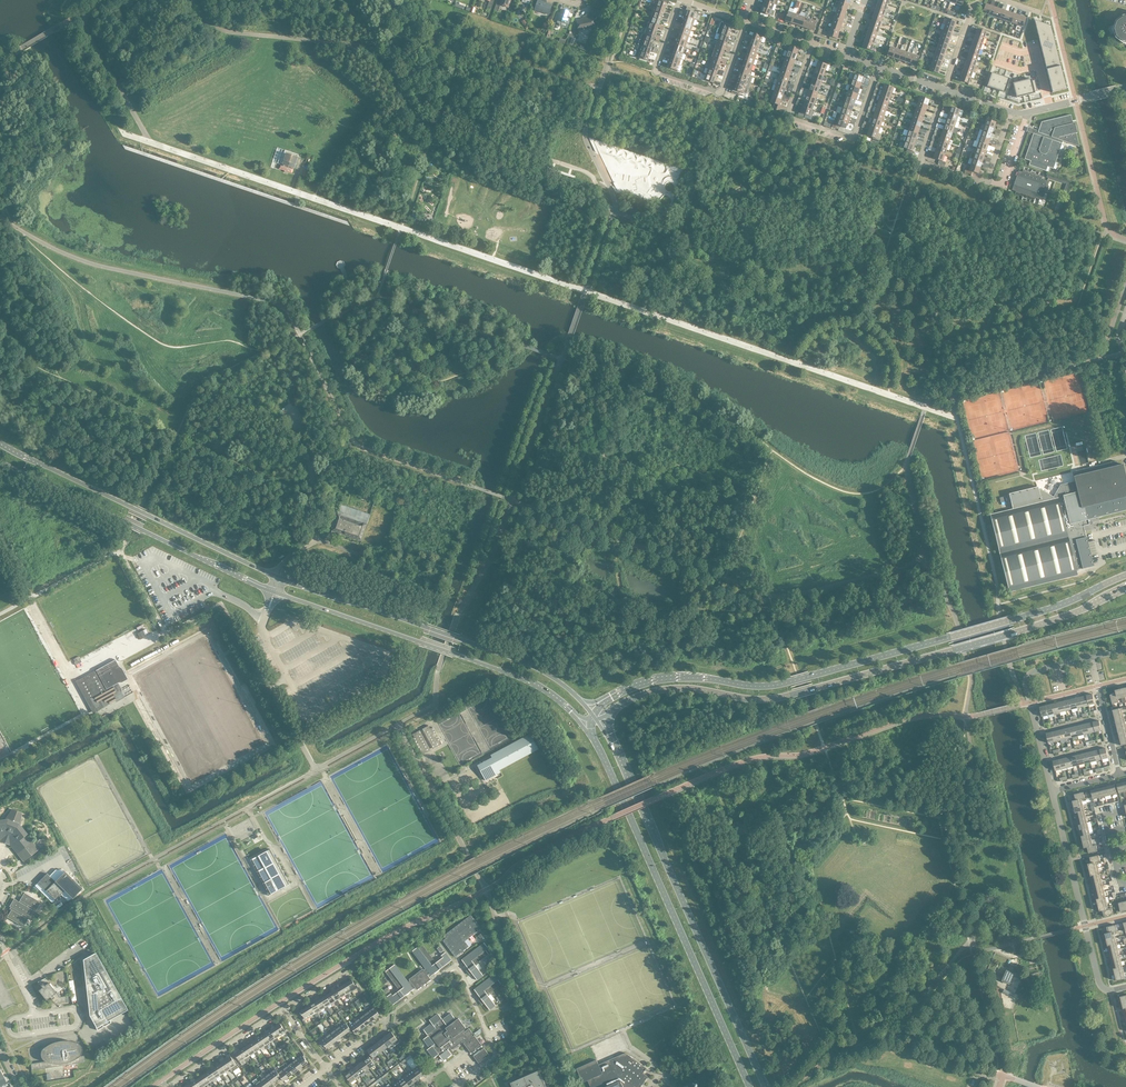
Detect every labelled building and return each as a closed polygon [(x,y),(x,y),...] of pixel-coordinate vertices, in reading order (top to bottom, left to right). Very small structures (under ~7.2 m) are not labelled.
[(497,1),(494,10),(498,11),(500,5),(508,7),(511,0),(501,0),(501,2),(497,1)] [(549,15),(552,5),(545,3),(546,0),(538,0),(534,10),(549,15)] [(667,0),(656,0),(655,4),(656,4),(655,6),(664,9),(666,3),(668,4),(669,1),(667,0)] [(774,4),(765,1),(763,5),(760,4),(760,7),(762,8),(763,7),(772,10),(774,4)] [(839,1),(838,5),(837,7),(847,10),(849,4),(839,1)] [(887,5),(878,2),(876,7),(885,10),(885,9),(887,5)] [(994,4),(991,3),(990,5),(991,6),(988,15),(994,17),(997,8),(993,6),(994,4)] [(838,5),(835,4),(834,7),(837,8),(836,12),(845,16),(847,10),(837,7),(838,5)] [(991,6),(990,5),(985,4),(982,13),(988,15),(991,6)] [(664,9),(655,6),(654,8),(654,7),(652,11),(662,15),(664,9)] [(694,9),(687,7),(685,10),(687,11),(685,16),(694,19),(696,13),(693,12),(694,9)] [(772,10),(763,7),(762,8),(761,12),(770,16),(772,10)] [(885,10),(876,7),(874,13),(883,16),(884,12),(887,13),(888,10),(885,9),(885,10)] [(1005,8),(1002,7),(1001,9),(1003,10),(1000,19),(1005,21),(1008,12),(1004,10),(1005,8)] [(576,20),(579,31),(583,30),(583,31),(584,30),(595,28),(593,19),(596,19),(597,16),(600,18),(602,12),(591,8),(589,14),(589,15),(587,15),(586,17),(586,18),(576,20)] [(1003,10),(1001,9),(997,8),(994,17),(1000,19),(1003,10)] [(561,21),(568,24),(570,19),(567,18),(569,12),(562,9),(559,16),(556,15),(554,22),(560,24),(561,21)] [(665,16),(662,15),(652,11),(651,15),(652,15),(651,17),(660,20),(661,17),(667,19),(668,17),(665,16)] [(796,12),(793,11),(792,13),(788,12),(785,21),(791,23),(794,14),(795,14),(796,12)] [(1016,12),(1014,11),(1013,13),(1014,14),(1011,23),(1017,25),(1020,16),(1016,14),(1016,12)] [(836,12),(834,17),(834,18),(843,21),(845,16),(836,12)] [(1014,14),(1013,13),(1008,12),(1005,21),(1011,23),(1014,14)] [(883,16),(874,13),(872,19),(881,22),(881,20),(883,16)] [(800,16),(795,14),(794,14),(791,23),(796,25),(800,16)] [(808,15),(805,14),(804,17),(800,16),(796,25),(802,27),(805,18),(807,18),(808,15)] [(651,17),(649,16),(649,17),(651,18),(651,19),(650,19),(648,23),(658,26),(660,20),(651,17)] [(694,19),(685,16),(684,20),(678,18),(677,20),(693,25),(694,19)] [(834,17),(831,16),(831,19),(833,20),(832,24),(841,27),(843,21),(834,18),(834,17)] [(1026,18),(1020,16),(1017,25),(1023,27),(1026,18)] [(1124,16),(1117,21),(1116,21),(1114,29),(1114,30),(1116,38),(1123,44),(1124,44),(1125,44),(1125,16),(1124,16)] [(811,20),(807,18),(805,18),(802,27),(808,29),(811,20)] [(816,18),(815,21),(811,20),(808,29),(814,31),(817,22),(818,22),(819,19),(816,18)] [(881,22),(872,19),(870,24),(879,27),(881,23),(883,24),(884,21),(881,20),(881,22)] [(947,19),(945,24),(954,28),(956,22),(947,19)] [(693,25),(677,20),(677,22),(683,24),(681,28),(691,31),(693,25)] [(1050,26),(1034,20),(1038,37),(1052,34),(1050,26)] [(733,26),(721,22),(719,28),(731,32),(733,26)] [(658,26),(648,23),(646,28),(656,32),(658,26)] [(832,24),(830,28),(830,30),(839,33),(841,27),(832,24)] [(879,27),(870,24),(868,30),(877,33),(878,32),(879,27)] [(954,28),(945,24),(943,30),(952,33),(952,35),(954,36),(955,33),(952,32),(954,28)] [(830,28),(828,27),(827,30),(829,31),(828,36),(837,39),(839,33),(830,30),(830,28)] [(656,32),(646,28),(644,34),(655,37),(656,32)] [(691,31),(681,28),(679,33),(689,36),(691,31)] [(731,32),(719,28),(717,33),(719,34),(729,37),(731,32)] [(977,29),(975,35),(984,38),(986,32),(977,29)] [(877,33),(868,30),(866,36),(875,39),(877,34),(879,35),(880,33),(878,32),(877,33)] [(952,33),(943,30),(941,36),(950,39),(952,35),(952,33)] [(640,38),(640,39),(653,43),(655,37),(644,34),(642,33),(641,33),(642,33),(641,37),(641,39),(640,38)] [(689,36),(679,33),(678,39),(687,42),(689,36)] [(754,33),(752,39),(761,42),(763,36),(754,33)] [(729,37),(719,34),(718,40),(727,43),(729,37)] [(1052,34),(1038,37),(1041,48),(1055,45),(1055,44),(1054,45),(1053,41),(1054,41),(1052,34)] [(984,38),(975,35),(974,39),(971,38),(970,41),(973,42),(973,40),(982,44),(984,38)] [(875,39),(866,36),(864,41),(873,44),(874,43),(875,39)] [(950,39),(941,36),(939,42),(948,45),(948,46),(950,47),(951,44),(949,43),(950,39)] [(569,37),(567,43),(573,45),(575,39),(569,37)] [(653,43),(640,39),(641,39),(640,41),(639,40),(638,44),(651,49),(653,43)] [(687,42),(678,39),(676,45),(685,48),(687,42)] [(761,42),(752,39),(750,45),(759,48),(761,42)] [(727,43),(718,40),(716,46),(725,49),(727,43)] [(973,40),(973,42),(971,46),(980,49),(982,44),(973,40)] [(873,44),(864,41),(862,47),(871,50),(873,46),(875,47),(876,44),(874,43),(873,44)] [(948,45),(939,42),(937,47),(946,50),(948,46),(948,45)] [(651,49),(638,44),(638,45),(637,48),(638,49),(637,50),(636,50),(649,54),(651,49)] [(889,46),(890,47),(887,56),(893,58),(896,49),(892,47),(893,45),(890,44),(889,46)] [(685,48),(676,45),(674,50),(683,53),(685,48)] [(759,48),(750,45),(748,50),(757,53),(759,48)] [(799,48),(789,45),(787,51),(797,54),(799,48)] [(1055,45),(1041,48),(1043,59),(1058,56),(1057,55),(1056,56),(1055,52),(1057,52),(1056,48),(1054,49),(1054,45),(1055,45)] [(725,49),(716,46),(714,51),(723,54),(725,49)] [(980,49),(971,46),(970,50),(967,49),(966,52),(969,53),(969,52),(978,55),(980,49)] [(904,48),(901,47),(900,50),(902,51),(898,60),(904,62),(907,52),(903,51),(904,48)] [(946,50),(937,47),(935,53),(944,56),(944,57),(946,58),(947,55),(945,55),(946,50)] [(902,51),(900,50),(896,49),(893,58),(898,60),(902,51)] [(649,54),(636,50),(637,51),(635,56),(634,55),(634,56),(647,60),(649,54)] [(683,53),(674,50),(672,56),(681,59),(683,53)] [(757,53),(748,50),(746,56),(755,59),(757,53)] [(723,54),(714,51),(712,57),(721,60),(723,54)] [(797,54),(787,51),(785,57),(795,60),(797,54)] [(915,52),(912,51),(912,54),(913,54),(910,64),(916,66),(919,56),(914,55),(915,52)] [(913,54),(912,54),(907,52),(904,62),(910,64),(913,54)] [(969,52),(969,53),(967,57),(976,61),(978,55),(969,52)] [(944,56),(935,53),(933,59),(942,62),(944,57),(944,56)] [(681,59),(672,56),(670,62),(679,65),(681,59)] [(755,59),(746,56),(744,62),(753,65),(755,59)] [(1058,56),(1043,59),(1046,70),(1060,67),(1060,66),(1059,67),(1058,63),(1059,63),(1058,59),(1057,60),(1056,56),(1058,56)] [(721,60),(712,57),(710,63),(719,66),(721,60)] [(795,60),(785,57),(783,62),(793,66),(795,60)] [(976,61),(967,57),(966,62),(963,61),(962,64),(965,65),(965,63),(974,66),(976,61)] [(942,62),(933,59),(931,64),(940,67),(940,69),(943,70),(943,67),(941,66),(942,62)] [(827,65),(818,61),(816,67),(825,70),(827,65)] [(679,65),(670,62),(668,67),(677,71),(679,65)] [(753,65),(744,62),(742,67),(751,70),(753,65)] [(793,66),(783,62),(782,68),(791,71),(793,66)] [(719,66),(710,63),(708,68),(717,71),(719,66)] [(965,63),(965,65),(963,69),(972,72),(974,66),(965,63)] [(940,67),(931,64),(929,70),(938,73),(940,69),(940,67)] [(751,70),(742,67),(740,73),(749,76),(751,70)] [(825,70),(816,67),(814,73),(823,76),(825,70)] [(1060,67),(1046,70),(1049,81),(1063,78),(1063,77),(1062,78),(1061,74),(1062,74),(1061,70),(1060,71),(1059,67),(1060,67)] [(717,71),(708,68),(706,74),(715,77),(717,71)] [(791,71),(782,68),(780,74),(789,77),(791,71)] [(972,72),(963,69),(962,73),(959,72),(958,75),(961,76),(961,75),(971,78),(972,72)] [(990,77),(990,79),(996,81),(998,74),(995,73),(992,72),(991,74),(990,77)] [(749,76),(740,73),(738,79),(747,82),(749,76)] [(823,76),(814,73),(812,79),(821,82),(823,76)] [(715,77),(706,74),(704,80),(713,83),(715,77)] [(789,77),(780,74),(778,80),(787,83),(789,77)] [(863,77),(854,74),(852,79),(861,83),(863,77)] [(998,74),(996,81),(1001,83),(1004,76),(998,74)] [(961,75),(961,76),(959,80),(969,84),(971,78),(961,75)] [(1004,76),(1001,83),(1007,85),(1008,83),(1010,78),(1004,76)] [(1063,78),(1049,81),(1052,93),(1066,89),(1064,81),(1063,82),(1062,78),(1063,78)] [(747,82),(738,79),(736,84),(745,87),(747,82)] [(821,82),(812,79),(810,84),(819,87),(821,82)] [(861,83),(852,79),(850,85),(859,88),(861,83)] [(988,85),(987,86),(990,87),(993,88),(996,81),(990,79),(989,82),(988,85)] [(787,83),(778,80),(776,85),(785,88),(787,83)] [(996,81),(993,88),(999,90),(1001,83),(996,81)] [(1001,83),(999,90),(1005,92),(1006,88),(1007,85),(1001,83)] [(748,89),(745,87),(736,84),(734,90),(732,89),(731,93),(739,95),(740,92),(746,94),(748,89)] [(819,87),(810,84),(808,90),(818,93),(819,87)] [(894,87),(884,84),(882,90),(892,93),(894,87)] [(785,88),(776,85),(774,91),(783,94),(785,88)] [(859,88),(850,85),(848,91),(857,94),(859,88)] [(818,93),(808,90),(806,96),(816,99),(818,93)] [(892,93),(882,90),(880,96),(890,99),(892,93)] [(783,94),(774,91),(772,97),(781,100),(783,94)] [(857,94),(848,91),(846,96),(855,100),(857,94)] [(816,99),(806,96),(804,101),(814,104),(816,99)] [(855,100),(846,96),(844,102),(853,105),(855,100)] [(890,99),(880,96),(878,101),(888,104),(890,99)] [(936,102),(920,96),(918,102),(927,105),(928,103),(931,104),(930,106),(934,108),(936,102)] [(781,100),(772,97),(770,102),(774,104),(773,109),(779,111),(781,106),(779,105),(781,100)] [(814,104),(804,101),(802,107),(812,110),(814,104)] [(888,104),(878,101),(876,107),(886,110),(888,104)] [(853,105),(844,102),(842,108),(851,111),(853,105)] [(927,105),(918,102),(916,108),(925,111),(927,105)] [(812,110),(802,107),(800,113),(799,112),(798,115),(804,118),(805,114),(810,116),(812,110)] [(886,110),(876,107),(874,113),(884,116),(886,110)] [(950,107),(948,112),(958,116),(960,110),(950,107)] [(851,111),(842,108),(840,114),(850,117),(851,111)] [(925,111),(916,108),(914,113),(924,117),(925,111)] [(837,112),(835,118),(848,122),(850,117),(840,114),(837,112)] [(958,116),(948,112),(946,118),(956,121),(958,116)] [(884,116),(874,113),(872,118),(882,121),(884,116)] [(924,117),(914,113),(912,119),(922,122),(924,117)] [(1071,115),(1067,115),(1041,122),(1037,135),(1033,133),(1026,153),(1024,159),(1030,161),(1028,167),(1045,172),(1047,167),(1053,169),(1062,141),(1071,144),(1071,142),(1074,141),(1075,145),(1079,147),(1076,133),(1077,133),(1077,131),(1075,124),(1075,122),(1073,123),(1071,115)] [(848,122),(835,118),(833,124),(832,127),(838,129),(840,126),(846,128),(848,122)] [(882,121),(872,118),(871,124),(880,127),(882,121)] [(956,121),(946,118),(945,124),(954,127),(956,121)] [(922,122),(912,119),(910,125),(920,128),(922,122)] [(986,119),(984,125),(994,128),(996,122),(986,119)] [(880,127),(871,124),(869,130),(878,133),(880,127)] [(954,127),(945,124),(943,130),(952,133),(954,127)] [(920,128),(910,125),(908,130),(918,134),(920,128)] [(994,128),(984,125),(982,130),(992,134),(994,128)] [(878,133),(869,130),(867,135),(873,137),(872,141),(878,143),(879,140),(876,139),(878,133)] [(918,134),(908,130),(906,136),(916,139),(918,134)] [(952,133),(943,130),(941,135),(950,138),(952,133)] [(980,130),(978,135),(990,139),(992,134),(982,130),(980,130)] [(950,138),(941,135),(939,141),(948,144),(950,138)] [(990,139),(978,135),(976,141),(978,142),(988,145),(990,139)] [(916,139),(906,136),(904,142),(914,145),(916,139)] [(948,144),(939,141),(937,147),(946,150),(948,144)] [(914,145),(904,142),(902,148),(907,149),(906,152),(912,155),(913,151),(912,151),(914,145)] [(988,145),(978,142),(976,147),(986,151),(988,145)] [(946,150),(937,147),(935,152),(944,155),(946,150)] [(976,147),(975,153),(974,153),(984,156),(986,151),(976,147)] [(944,155),(935,152),(933,158),(939,160),(938,163),(945,166),(946,162),(942,161),(944,155)] [(970,158),(972,159),(973,159),(982,162),(984,156),(974,153),(975,153),(972,152),(970,158)] [(297,158),(287,154),(285,160),(282,159),(282,160),(281,163),(287,165),(286,166),(280,164),(279,169),(285,171),(284,172),(286,173),(286,171),(292,173),(294,168),(293,168),(293,167),(294,168),(297,158)] [(973,159),(972,159),(971,165),(980,168),(982,162),(973,159)] [(980,168),(971,165),(969,170),(965,169),(964,172),(971,175),(972,171),(978,174),(980,168)] [(1019,169),(1012,190),(1015,191),(1015,194),(1034,200),(1035,198),(1042,200),(1045,192),(1047,192),(1045,191),(1046,189),(1047,190),(1048,187),(1047,186),(1049,181),(1041,179),(1042,176),(1023,169),(1023,170),(1019,169)] [(1103,464),(1079,470),(1075,471),(1076,475),(1074,476),(1075,480),(1060,484),(1053,496),(1041,488),(1039,489),(1038,485),(1008,492),(1009,494),(1012,508),(990,513),(1006,582),(1009,592),(1077,575),(1076,571),(1076,570),(1094,566),(1093,563),(1086,537),(1084,532),(1082,523),(1085,524),(1087,521),(1087,520),(1086,520),(1098,517),(1125,510),(1125,478),(1123,467),(1123,465),(1123,464),(1117,465),(1116,461),(1103,464)] [(348,517),(337,514),(332,530),(342,534),(361,540),(367,524),(348,517)] [(136,628),(133,630),(136,635),(139,640),(149,634),(146,629),(139,633),(136,628)] [(115,684),(118,683),(125,679),(118,667),(119,666),(115,660),(76,681),(94,712),(103,707),(116,700),(116,701),(123,697),(119,690),(115,684)] [(1125,703),(1121,687),(1118,688),(1119,689),(1115,690),(1116,693),(1117,699),(1118,699),(1121,698),(1123,703),(1125,703)] [(1117,699),(1116,693),(1110,695),(1112,704),(1119,702),(1118,699),(1117,699)] [(1093,694),(1087,695),(1089,705),(1095,704),(1093,694)] [(1089,705),(1087,695),(1081,697),(1083,707),(1089,705)] [(1083,707),(1081,697),(1075,698),(1077,708),(1083,707)] [(1077,708),(1075,698),(1069,700),(1072,709),(1077,708)] [(1072,709),(1069,700),(1063,701),(1066,711),(1072,709)] [(1066,711),(1063,701),(1057,703),(1060,712),(1066,711)] [(1060,712),(1057,703),(1052,704),(1054,714),(1060,712)] [(1054,714),(1052,704),(1046,705),(1048,715),(1054,714)] [(1048,715),(1046,705),(1040,707),(1042,717),(1048,715)] [(1120,708),(1113,710),(1113,712),(1112,712),(1113,716),(1123,714),(1122,710),(1125,709),(1125,707),(1120,708)] [(1116,722),(1116,723),(1115,724),(1116,728),(1125,726),(1125,725),(1125,722),(1125,721),(1125,719),(1116,722)] [(1102,730),(1099,720),(1093,722),(1095,732),(1102,730)] [(1095,732),(1093,722),(1087,723),(1090,733),(1095,732)] [(1090,733),(1087,723),(1081,725),(1084,735),(1090,733)] [(429,725),(422,729),(423,730),(421,731),(420,730),(412,734),(414,737),(413,738),(422,755),(431,750),(431,749),(432,748),(433,749),(442,744),(433,727),(430,728),(429,725)] [(1084,735),(1081,725),(1076,726),(1078,736),(1084,735)] [(1078,736),(1076,726),(1070,728),(1072,737),(1078,736)] [(1072,737),(1070,728),(1064,729),(1066,739),(1072,737)] [(1066,739),(1064,729),(1058,730),(1061,740),(1066,739)] [(1061,740),(1058,730),(1052,732),(1055,742),(1061,740)] [(1055,742),(1052,732),(1046,733),(1049,743),(1055,742)] [(485,780),(495,775),(494,773),(538,749),(530,734),(491,755),(492,757),(477,765),(485,780)] [(1108,758),(1106,748),(1100,749),(1102,759),(1108,758)] [(1102,759),(1100,749),(1094,751),(1096,761),(1102,759)] [(1096,761),(1094,751),(1088,752),(1091,762),(1096,761)] [(1091,762),(1088,752),(1082,754),(1085,763),(1091,762)] [(1085,763),(1082,754),(1077,755),(1079,765),(1085,763)] [(1079,765),(1077,755),(1071,757),(1073,766),(1079,765)] [(1073,766),(1071,757),(1065,758),(1067,768),(1073,766)] [(1067,768),(1065,758),(1059,759),(1061,769),(1067,768)] [(1061,769),(1059,759),(1053,761),(1055,771),(1061,769)] [(1122,781),(1120,781),(1120,783),(1116,784),(1119,793),(1123,792),(1124,797),(1125,796),(1122,781)] [(1111,795),(1108,784),(1105,785),(1106,787),(1102,787),(1105,796),(1111,795)] [(1111,785),(1111,784),(1108,784),(1111,795),(1117,793),(1115,784),(1111,785)] [(1099,788),(1099,786),(1096,787),(1099,798),(1105,796),(1102,787),(1099,788)] [(1099,798),(1096,787),(1094,788),(1094,789),(1091,790),(1093,799),(1099,798)] [(1074,794),(1076,800),(1085,798),(1083,792),(1074,794)] [(1085,798),(1076,800),(1072,801),(1073,803),(1072,803),(1073,807),(1083,805),(1082,801),(1086,800),(1086,798),(1085,798)] [(1084,810),(1083,805),(1073,807),(1074,811),(1075,811),(1075,813),(1084,810)] [(3,840),(8,842),(23,861),(29,857),(29,855),(31,853),(32,854),(38,849),(26,834),(27,834),(20,826),(21,813),(12,809),(5,820),(0,820),(0,840),(3,840)] [(1086,816),(1084,810),(1075,813),(1076,814),(1075,815),(1076,819),(1086,816)] [(1087,822),(1086,816),(1076,819),(1077,823),(1078,823),(1078,824),(1087,822)] [(1089,828),(1087,822),(1078,824),(1079,826),(1078,826),(1079,831),(1089,828)] [(1090,834),(1089,828),(1079,831),(1080,835),(1081,835),(1081,836),(1090,834)] [(1092,840),(1090,834),(1081,836),(1081,838),(1080,838),(1081,842),(1092,840)] [(1093,846),(1092,840),(1081,842),(1082,847),(1084,846),(1084,848),(1087,847),(1093,846)] [(1096,845),(1093,846),(1087,847),(1089,853),(1098,851),(1096,845)] [(290,884),(270,849),(252,859),(259,870),(256,872),(268,896),(290,884)] [(1100,861),(1099,855),(1090,857),(1091,863),(1097,861),(1097,862),(1100,861)] [(1097,861),(1091,863),(1088,864),(1088,866),(1087,866),(1088,870),(1098,868),(1097,862),(1097,861)] [(1100,873),(1098,868),(1088,870),(1089,874),(1090,874),(1091,876),(1100,873)] [(64,872),(55,881),(59,886),(64,891),(72,898),(72,899),(73,898),(72,898),(82,889),(82,888),(65,872),(65,871),(64,872)] [(55,881),(54,881),(47,873),(37,883),(55,900),(64,891),(59,886),(55,881)] [(1101,879),(1100,873),(1091,876),(1091,877),(1090,878),(1091,882),(1101,879)] [(1103,885),(1101,879),(1091,882),(1092,886),(1093,886),(1094,887),(1103,885)] [(1104,891),(1103,885),(1094,887),(1094,889),(1093,889),(1094,894),(1104,891)] [(1105,897),(1104,891),(1094,894),(1095,898),(1096,898),(1096,899),(1105,897)] [(40,902),(24,893),(19,902),(14,899),(9,906),(12,908),(7,917),(23,927),(28,917),(35,922),(40,914),(35,911),(40,902)] [(1107,903),(1105,897),(1096,899),(1097,901),(1096,901),(1097,905),(1107,903)] [(1108,906),(1107,903),(1097,905),(1098,910),(1099,909),(1099,911),(1103,910),(1112,908),(1112,905),(1108,906)] [(1113,914),(1112,908),(1103,910),(1104,916),(1113,914)] [(444,936),(446,938),(443,941),(456,957),(470,947),(465,941),(482,929),(471,915),(444,936)] [(1117,931),(1116,925),(1107,927),(1108,933),(1117,931)] [(1118,931),(1117,931),(1108,933),(1105,933),(1105,935),(1104,936),(1105,940),(1115,937),(1115,934),(1119,933),(1118,931)] [(467,959),(463,962),(470,971),(468,972),(469,974),(472,973),(477,980),(483,975),(475,964),(488,954),(486,950),(488,948),(484,943),(465,957),(467,959)] [(1118,949),(1117,943),(1108,945),(1108,947),(1107,947),(1108,951),(1118,949)] [(391,993),(387,996),(393,1005),(396,1002),(398,1004),(404,1000),(402,998),(415,988),(417,990),(422,986),(421,985),(422,985),(423,984),(423,985),(431,979),(428,975),(432,972),(433,974),(442,967),(444,969),(450,965),(448,963),(451,960),(445,952),(441,955),(443,957),(436,963),(421,944),(412,951),(425,968),(424,970),(423,969),(414,975),(409,979),(410,980),(408,982),(395,964),(385,971),(400,990),(393,995),(391,993)] [(1120,955),(1118,949),(1108,951),(1109,955),(1110,955),(1111,957),(1120,955)] [(127,1010),(95,952),(82,959),(88,1008),(89,1015),(97,1030),(111,1022),(109,1020),(127,1010)] [(1121,961),(1120,955),(1111,957),(1111,959),(1110,959),(1111,963),(1121,961)] [(1122,966),(1121,961),(1111,963),(1112,967),(1113,967),(1113,969),(1122,966)] [(1124,972),(1122,966),(1113,969),(1114,970),(1113,971),(1114,975),(1124,972)] [(1014,973),(1006,970),(1001,981),(1009,984),(1014,973)] [(479,989),(476,991),(482,1001),(480,1002),(482,1004),(484,1003),(489,1010),(496,1005),(487,994),(501,984),(498,980),(501,978),(496,972),(478,986),(479,989)] [(1125,978),(1124,972),(1114,975),(1115,979),(1116,979),(1116,981),(1125,978)] [(45,979),(45,978),(37,982),(38,982),(40,986),(42,987),(38,990),(46,1000),(50,997),(51,999),(51,1000),(51,999),(53,1002),(54,1001),(56,1004),(61,1003),(66,1002),(67,1002),(66,996),(65,996),(59,997),(56,992),(45,979)] [(352,979),(346,983),(351,991),(358,987),(356,984),(355,985),(352,979)] [(351,991),(346,983),(341,986),(348,997),(350,996),(348,993),(351,991)] [(348,997),(341,986),(336,989),(341,997),(345,995),(347,998),(348,997)] [(341,997),(336,989),(331,992),(338,1004),(340,1003),(338,1000),(341,997)] [(338,1004),(331,992),(326,995),(331,1004),(334,1002),(336,1005),(338,1004)] [(331,1004),(326,995),(321,998),(328,1010),(329,1009),(327,1006),(331,1004)] [(328,1010),(321,998),(315,1002),(321,1010),(324,1008),(326,1011),(328,1010)] [(321,1010),(315,1002),(310,1005),(317,1016),(319,1015),(317,1012),(321,1010)] [(317,1016),(310,1005),(305,1008),(310,1016),(314,1014),(316,1017),(317,1016)] [(370,1009),(368,1007),(367,1008),(375,1018),(380,1015),(374,1007),(370,1009)] [(310,1016),(305,1008),(300,1011),(303,1017),(302,1018),(304,1021),(310,1016)] [(375,1018),(367,1008),(365,1009),(367,1012),(364,1014),(370,1022),(375,1018)] [(451,1050),(463,1041),(465,1042),(464,1043),(471,1053),(476,1050),(475,1049),(476,1048),(477,1049),(482,1045),(474,1035),(473,1036),(471,1034),(473,1033),(469,1028),(465,1032),(463,1030),(466,1028),(458,1018),(456,1020),(451,1013),(442,1019),(438,1013),(429,1020),(429,1019),(429,1020),(432,1023),(423,1030),(428,1036),(423,1039),(429,1048),(427,1050),(434,1058),(438,1054),(443,1060),(451,1054),(452,1054),(449,1050),(451,1049),(451,1050)] [(359,1014),(357,1015),(365,1026),(370,1022),(364,1014),(361,1017),(359,1014)] [(365,1026),(357,1015),(355,1016),(358,1019),(354,1021),(360,1029),(365,1026)] [(360,1029),(354,1021),(348,1026),(350,1029),(352,1028),(355,1033),(360,1029)] [(339,1022),(338,1023),(346,1033),(351,1030),(350,1029),(348,1026),(345,1022),(341,1024),(339,1022)] [(346,1033),(338,1023),(336,1024),(338,1027),(335,1029),(341,1037),(346,1033)] [(284,1029),(280,1024),(275,1027),(280,1035),(287,1031),(285,1028),(284,1029)] [(280,1035),(275,1027),(270,1030),(277,1042),(279,1041),(277,1038),(280,1035)] [(330,1029),(328,1030),(336,1041),(341,1037),(335,1029),(332,1032),(330,1029)] [(277,1042),(270,1030),(265,1034),(270,1042),(274,1040),(276,1043),(277,1042)] [(336,1041),(328,1030),(327,1031),(329,1034),(325,1036),(331,1044),(336,1041)] [(399,1042),(391,1032),(386,1036),(394,1046),(399,1042)] [(270,1042),(265,1034),(260,1037),(267,1048),(269,1047),(267,1044),(270,1042)] [(331,1044),(325,1036),(318,1042),(322,1047),(324,1045),(326,1048),(331,1044)] [(394,1046),(386,1036),(381,1039),(387,1047),(389,1049),(394,1046)] [(267,1048),(260,1037),(255,1040),(260,1049),(264,1046),(266,1049),(267,1048)] [(387,1047),(381,1039),(377,1043),(383,1051),(387,1047)] [(30,1063),(30,1064),(31,1070),(85,1062),(84,1055),(79,1056),(80,1055),(81,1055),(81,1054),(81,1053),(82,1052),(82,1051),(82,1050),(82,1049),(82,1048),(82,1047),(81,1046),(81,1045),(80,1044),(79,1043),(78,1042),(77,1042),(74,1041),(72,1040),(69,1040),(65,1040),(60,1040),(56,1041),(50,1043),(46,1045),(44,1048),(43,1048),(42,1049),(42,1050),(41,1051),(41,1052),(41,1053),(41,1054),(41,1055),(41,1056),(41,1057),(41,1058),(42,1059),(43,1060),(44,1061),(45,1061),(30,1063)] [(260,1049),(255,1040),(250,1044),(257,1055),(259,1054),(257,1051),(260,1049)] [(383,1051),(377,1043),(372,1046),(378,1054),(383,1051)] [(257,1055),(250,1044),(245,1047),(250,1055),(254,1053),(256,1056),(257,1055)] [(378,1054),(372,1046),(367,1050),(373,1058),(378,1054)] [(250,1055),(245,1047),(240,1050),(247,1062),(249,1061),(247,1058),(250,1055)] [(489,1055),(484,1048),(473,1056),(478,1063),(489,1055)] [(247,1062),(240,1050),(235,1054),(242,1065),(247,1062)] [(623,1053),(620,1055),(618,1057),(617,1056),(598,1064),(596,1059),(576,1068),(582,1083),(587,1080),(590,1086),(640,1086),(648,1076),(643,1073),(646,1068),(633,1058),(625,1052),(623,1053)] [(305,1056),(303,1053),(297,1058),(303,1066),(308,1062),(304,1057),(305,1056)] [(375,1064),(369,1056),(364,1060),(370,1068),(375,1064)] [(238,1068),(231,1057),(226,1060),(233,1071),(238,1068)] [(291,1058),(290,1059),(298,1070),(303,1066),(297,1058),(293,1061),(291,1058)] [(298,1070),(290,1059),(288,1060),(290,1063),(287,1065),(293,1073),(298,1070)] [(233,1071),(226,1060),(221,1063),(226,1072),(229,1069),(231,1072),(233,1071)] [(370,1068),(364,1060),(359,1064),(365,1072),(370,1068)] [(226,1072),(221,1063),(216,1067),(223,1078),(225,1077),(223,1074),(226,1072)] [(285,1063),(282,1065),(280,1066),(288,1077),(293,1073),(287,1065),(285,1063)] [(365,1072),(359,1064),(354,1067),(360,1075),(365,1072)] [(275,1069),(281,1077),(284,1081),(288,1077),(280,1066),(279,1065),(275,1069)] [(417,1066),(412,1070),(419,1079),(424,1075),(417,1066)] [(223,1078),(216,1067),(210,1070),(216,1078),(219,1076),(221,1079),(223,1078)] [(360,1075),(354,1067),(349,1071),(355,1079),(360,1075)] [(269,1068),(268,1070),(276,1080),(281,1077),(275,1069),(271,1071),(269,1068)] [(216,1078),(210,1070),(205,1073),(213,1085),(213,1084),(214,1084),(213,1081),(216,1078)] [(276,1080),(268,1070),(266,1071),(268,1074),(265,1076),(271,1084),(276,1080)] [(419,1079),(412,1070),(407,1073),(414,1082),(419,1079)] [(510,1083),(512,1086),(546,1086),(539,1070),(510,1083)] [(355,1079),(349,1071),(344,1075),(350,1083),(355,1079)] [(213,1085),(205,1073),(200,1077),(206,1085),(209,1083),(211,1086),(213,1085)] [(414,1082),(407,1073),(403,1077),(409,1086),(414,1082)] [(260,1076),(258,1077),(266,1086),(267,1086),(271,1084),(265,1076),(262,1078),(260,1076)] [(200,1077),(195,1080),(200,1086),(203,1086),(206,1085),(200,1077)] [(258,1077),(256,1078),(258,1081),(255,1083),(258,1086),(266,1086),(258,1077)] [(403,1077),(398,1081),(403,1086),(408,1086),(409,1086),(403,1077)]
